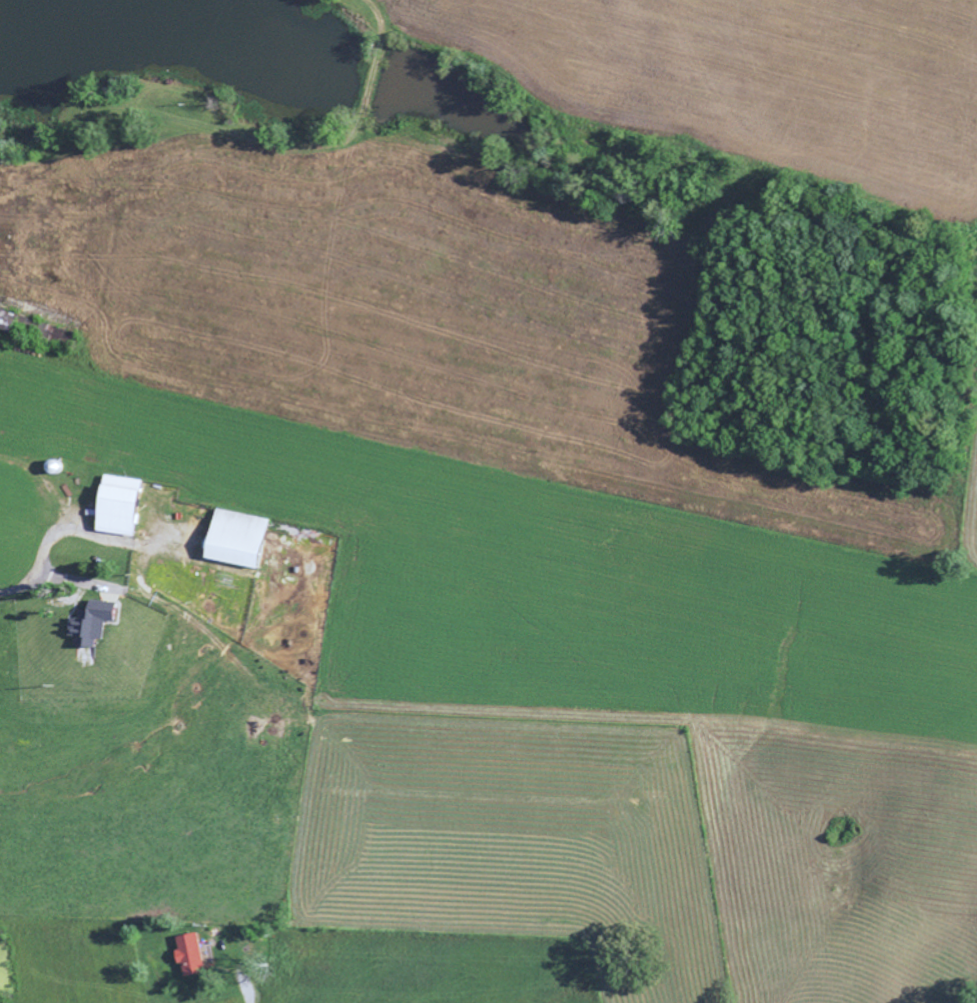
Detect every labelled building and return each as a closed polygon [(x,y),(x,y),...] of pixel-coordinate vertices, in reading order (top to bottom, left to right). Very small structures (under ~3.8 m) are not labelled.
[(147,535),(152,488),(148,488),(149,479),(108,474),(106,496),(111,496),(107,531),(147,535)] [(271,567),(278,518),(223,509),(216,559),(271,567)] [(105,646),(106,638),(112,638),(113,620),(124,621),(126,602),(97,600),(96,609),(86,608),(85,621),(80,621),(78,644),(105,646)] [(191,977),(212,972),(203,932),(182,936),(191,977)]
